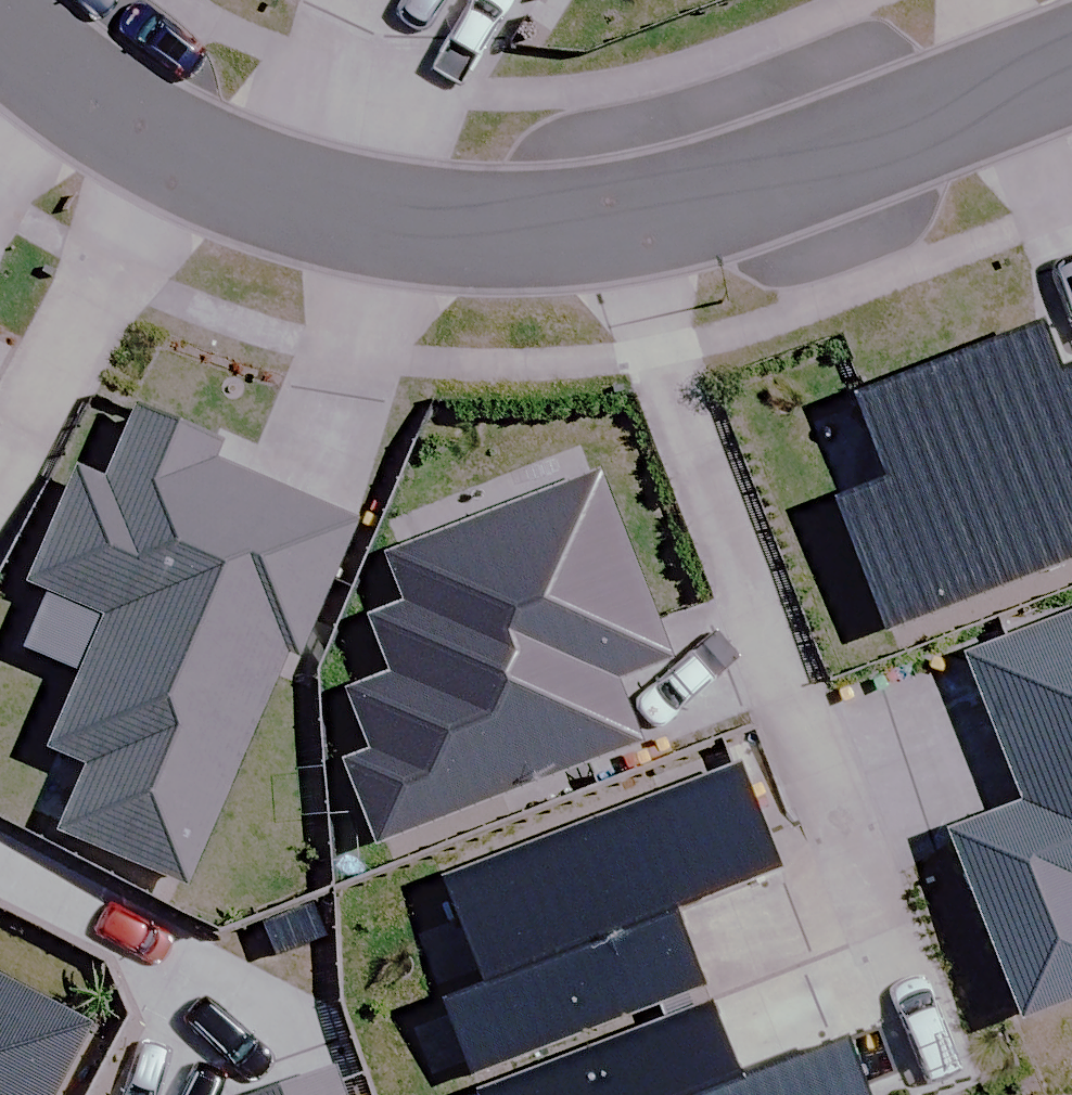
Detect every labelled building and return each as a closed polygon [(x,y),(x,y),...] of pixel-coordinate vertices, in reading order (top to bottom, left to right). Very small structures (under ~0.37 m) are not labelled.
[(1057,376),(1037,326),(851,398),(883,480),(833,499),(885,632),(1071,560),(1071,370),(1057,376)] [(57,833),(181,885),(281,649),(295,655),(351,522),(207,461),(214,444),(133,410),(101,484),(75,473),(28,583),(3,641),(78,672),(47,746),(87,763),(57,833)] [(342,762),(375,846),(639,744),(612,675),(661,656),(592,479),(383,559),(402,608),(367,621),(389,677),(348,692),(370,751),(342,762)] [(966,656),(1024,807),(948,836),(1019,1020),(1071,1000),(1071,615),(966,656)] [(440,1004),(467,1075),(697,986),(666,908),(775,867),(738,770),(441,884),(481,988),(440,1004)] [(80,1024),(0,982),(0,1094),(43,1094),(80,1024)] [(482,1094),(863,1094),(842,1042),(735,1083),(706,1009),(482,1094)] [(328,1073),(268,1094),(336,1094),(328,1073)]
